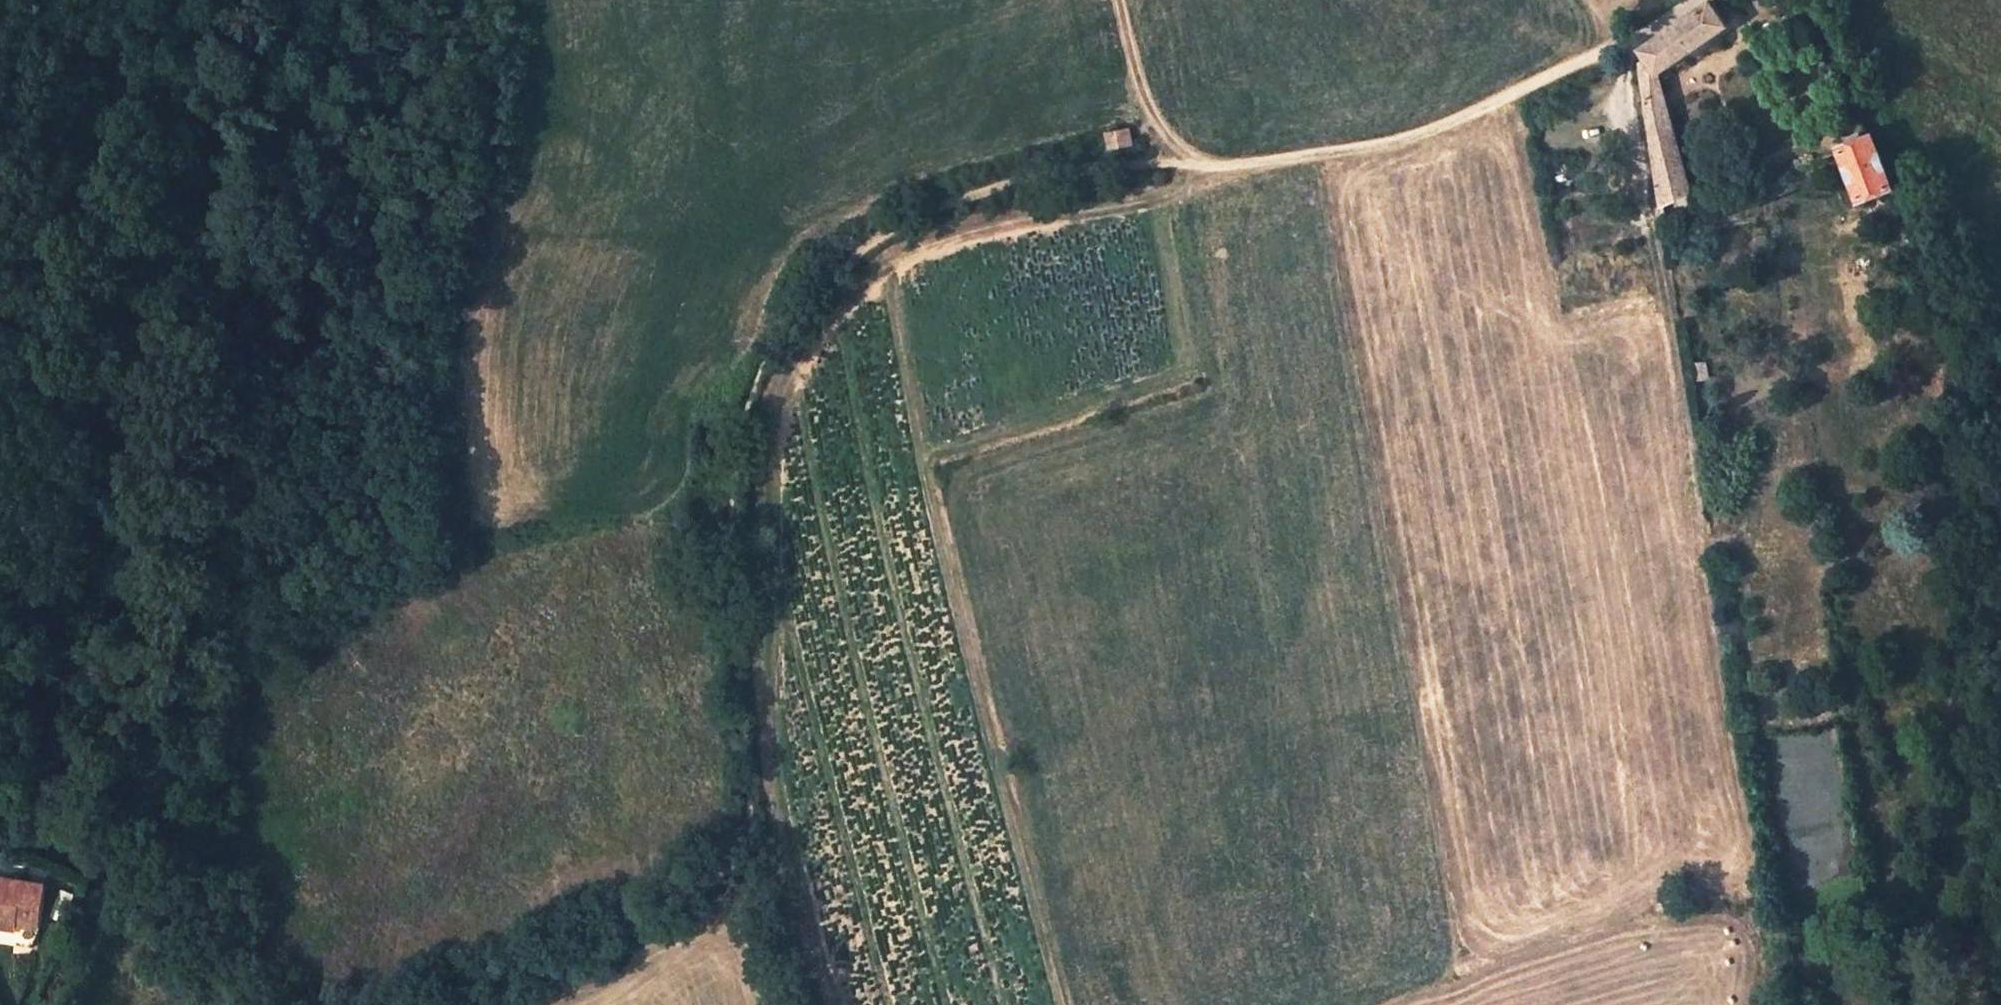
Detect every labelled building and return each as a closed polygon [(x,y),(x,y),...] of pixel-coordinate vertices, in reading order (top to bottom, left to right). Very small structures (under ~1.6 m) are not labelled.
[(1638,65),(1657,197),(1659,204),(1689,197),(1655,76),(1727,28),(1711,5),(1668,33),(1641,49),(1645,62),(1638,65)] [(1109,150),(1129,146),(1126,129),(1106,133),(1109,150)] [(1860,201),(1891,190),(1873,141),(1871,142),(1842,152),(1860,201)] [(41,930),(47,889),(0,880),(0,923),(41,930)]
